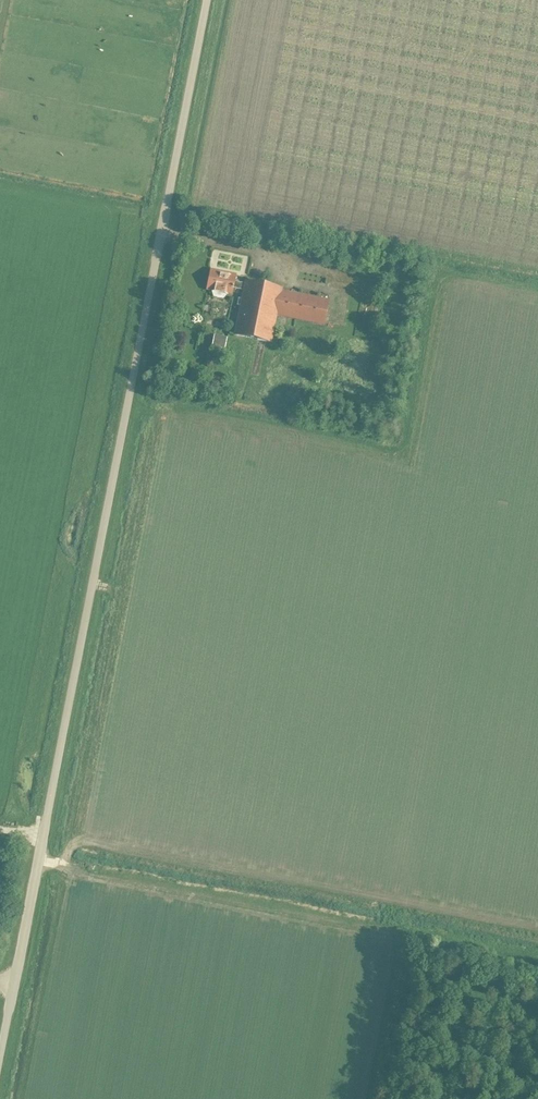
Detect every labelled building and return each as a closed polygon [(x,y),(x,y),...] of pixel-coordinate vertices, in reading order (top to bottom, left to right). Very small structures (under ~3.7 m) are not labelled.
[(233,287),(243,289),(245,283),(234,281),(235,274),(210,269),(206,289),(231,294),(233,287)] [(245,283),(243,289),(234,334),(271,342),(276,315),(324,324),(328,300),(281,290),(282,288),(245,281),(245,283)] [(228,335),(215,333),(212,345),(225,348),(228,335)]
